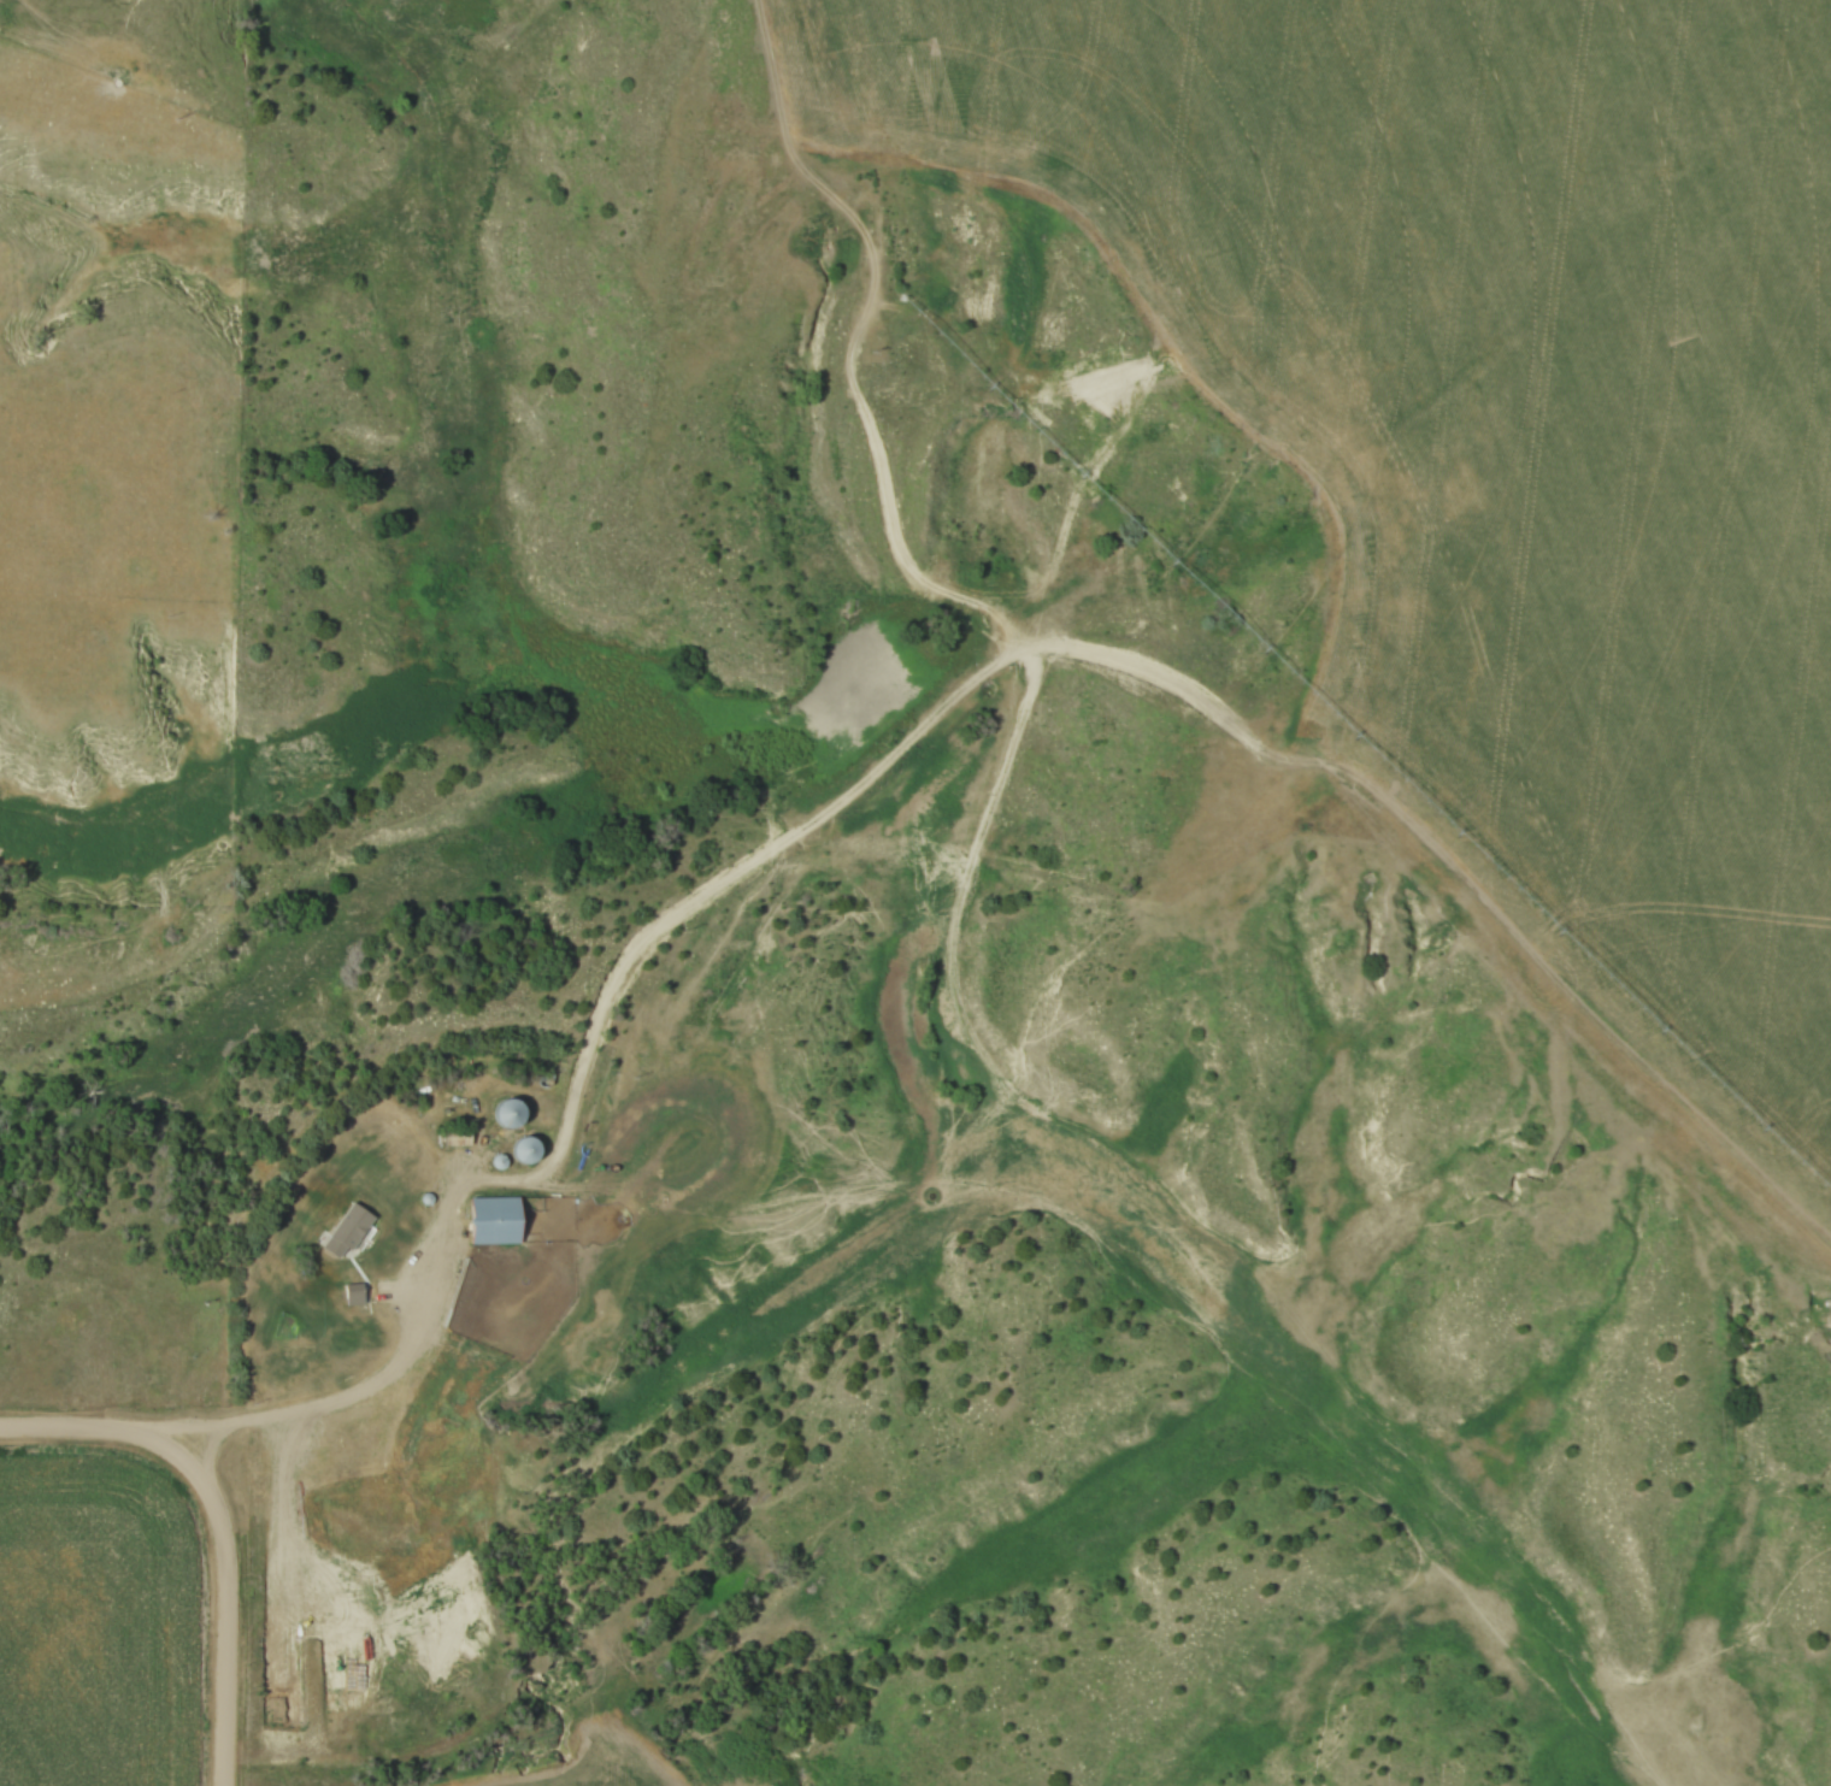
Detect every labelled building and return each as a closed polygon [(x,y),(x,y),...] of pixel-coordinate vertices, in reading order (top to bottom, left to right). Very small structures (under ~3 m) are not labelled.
[(514,1096),(493,1106),(504,1129),(525,1119),(514,1096)] [(523,1136),(513,1158),(530,1166),(540,1144),(523,1136)] [(470,1198),(470,1244),(520,1244),(520,1198),(470,1198)] [(352,1249),(374,1216),(352,1202),(330,1235),(352,1249)]
